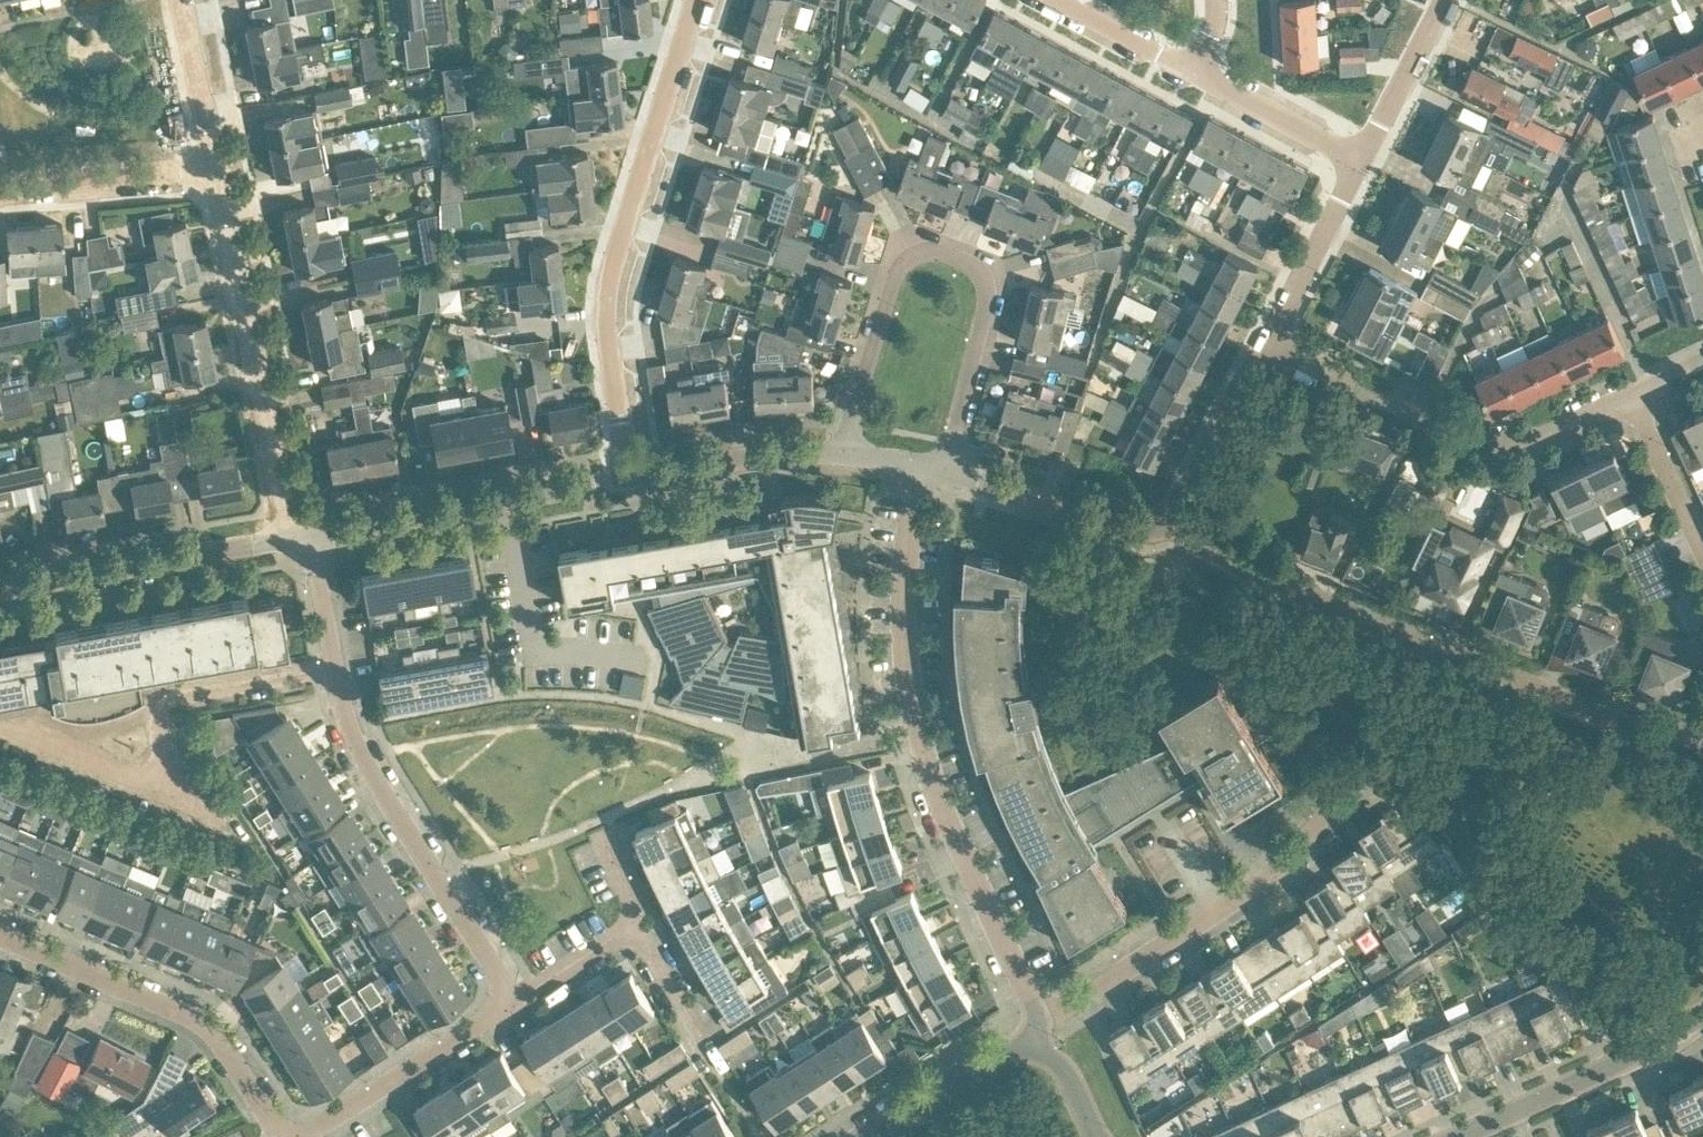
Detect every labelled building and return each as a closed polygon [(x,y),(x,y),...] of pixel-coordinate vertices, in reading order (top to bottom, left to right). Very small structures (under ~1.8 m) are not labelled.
[(295,13),(335,5),(335,0),(293,0),(295,13)] [(425,24),(422,0),(400,0),(403,27),(425,24)] [(425,24),(432,24),(444,22),(442,7),(441,0),(422,0),(425,24)] [(601,32),(601,34),(623,31),(652,28),(648,0),(629,0),(599,4),(598,4),(601,32)] [(752,12),(776,20),(783,22),(795,26),(804,0),(756,0),(752,12)] [(868,9),(870,10),(866,17),(877,23),(881,16),(889,0),(872,0),(868,9)] [(881,16),(893,23),(903,3),(898,0),(889,0),(881,16)] [(947,10),(953,0),(928,0),(947,10)] [(947,10),(972,24),(983,3),(985,0),(953,0),(947,10)] [(1318,29),(1316,0),(1282,0),(1284,31),(1318,29)] [(1338,10),(1363,8),(1363,0),(1338,0),(1338,10)] [(1598,5),(1586,11),(1591,22),(1615,11),(1611,3),(1610,0),(1595,0),(1598,5)] [(1639,10),(1646,25),(1659,19),(1652,4),(1639,10)] [(579,9),(559,11),(561,30),(568,30),(582,28),(579,9)] [(980,38),(971,54),(995,67),(996,68),(997,68),(1021,23),(995,9),(979,38),(980,38)] [(1620,38),(1646,25),(1639,10),(1613,22),(1620,38)] [(752,12),(743,40),(774,49),(783,22),(776,20),(752,12)] [(251,54),(295,46),(289,16),(274,20),(274,19),(246,25),(251,54)] [(929,42),(940,23),(927,16),(916,35),(929,42)] [(940,23),(929,42),(942,49),(953,30),(940,23)] [(994,72),(988,83),(1000,90),(1007,78),(1019,85),(1029,65),(1030,65),(1045,36),(1021,23),(997,68),(996,68),(994,72)] [(1284,31),(1286,63),(1320,61),(1318,29),(1284,31)] [(380,31),(359,35),(365,77),(386,74),(380,31)] [(569,36),(559,37),(561,53),(603,48),(601,34),(601,32),(569,36)] [(1519,33),(1509,53),(1510,54),(1547,72),(1543,80),(1560,88),(1573,60),(1559,53),(1519,33)] [(1045,36),(1030,65),(1054,78),(1070,49),(1045,36)] [(1578,41),(1578,52),(1588,57),(1597,52),(1597,41),(1587,36),(1578,41)] [(1688,45),(1702,78),(1702,38),(1688,45)] [(503,42),(499,47),(500,54),(506,59),(512,58),(518,51),(517,45),(511,40),(503,42)] [(251,54),(253,60),(248,61),(250,70),(254,69),(258,85),(286,79),(304,75),(301,61),(325,56),(322,41),(295,46),(251,54)] [(1342,73),(1366,73),(1366,58),(1378,57),(1379,44),(1342,45),(1342,73)] [(843,45),(841,67),(849,72),(860,54),(843,45)] [(1702,79),(1702,78),(1688,45),(1661,58),(1677,91),(1702,79)] [(1070,49),(1054,78),(1079,92),(1095,63),(1070,49)] [(778,51),(773,69),(807,80),(807,79),(811,65),(801,62),(802,58),(778,51)] [(890,81),(905,89),(921,59),(905,51),(890,81)] [(561,53),(513,59),(515,76),(555,72),(555,78),(565,77),(564,66),(568,65),(567,53),(561,53)] [(1651,103),(1677,91),(1661,58),(1635,70),(1651,105),(1652,104),(1651,103)] [(565,77),(567,96),(588,93),(619,90),(615,59),(568,65),(564,66),(565,77)] [(440,65),(446,107),(465,104),(460,63),(440,65)] [(1079,92),(1072,104),(1084,111),(1073,130),(1086,137),(1119,76),(1095,63),(1079,92)] [(1519,110),(1532,116),(1540,98),(1526,92),(1521,102),(1501,92),(1507,81),(1473,65),(1460,91),(1515,119),(1519,110)] [(807,80),(773,69),(771,68),(771,70),(772,70),(768,83),(763,84),(732,75),(724,103),(764,116),(769,100),(775,101),(781,99),(786,95),(788,89),(807,95),(811,80),(807,79),(807,80)] [(835,100),(847,82),(833,74),(827,85),(835,100)] [(1119,76),(1086,137),(1099,144),(1109,125),(1108,124),(1114,111),(1128,118),(1144,89),(1119,76)] [(1623,112),(1634,88),(1613,78),(1595,112),(1614,121),(1615,119),(1618,120),(1623,112)] [(922,107),(929,94),(909,83),(902,96),(922,107)] [(1034,84),(1024,103),(1036,110),(1037,110),(1047,90),(1036,85),(1034,84)] [(349,85),(314,92),(318,109),(353,102),(349,85)] [(1133,137),(1123,156),(1135,164),(1146,145),(1153,132),(1168,103),(1144,89),(1128,118),(1141,125),(1134,138),(1133,137)] [(568,96),(571,126),(623,120),(619,90),(575,95),(568,96)] [(1047,90),(1037,110),(1050,117),(1060,98),(1047,90)] [(971,114),(974,108),(952,96),(943,111),(965,124),(971,114)] [(769,148),(778,120),(764,116),(724,103),(715,130),(725,133),(746,140),(747,137),(751,138),(750,142),(769,148)] [(846,103),(837,108),(845,123),(879,187),(895,178),(861,114),(854,118),(846,103)] [(1168,103),(1153,132),(1178,145),(1193,116),(1168,103)] [(315,107),(264,118),(270,148),(321,138),(315,107)] [(453,110),(440,111),(443,134),(456,132),(455,123),(453,110)] [(1500,137),(1496,135),(1478,126),(1450,112),(1437,138),(1483,160),(1492,143),(1503,149),(1506,142),(1500,138),(1500,137)] [(983,121),(971,114),(965,124),(977,131),(983,121)] [(1647,116),(1618,126),(1627,154),(1662,143),(1653,116),(1654,115),(1654,114),(1647,116)] [(1218,157),(1234,128),(1209,115),(1194,144),(1208,151),(1201,164),(1212,170),(1218,157)] [(528,146),(537,145),(558,142),(568,141),(566,127),(566,122),(526,127),(527,134),(528,146)] [(866,193),(879,187),(845,123),(834,128),(848,154),(846,155),(866,193)] [(1525,133),(1510,126),(1507,124),(1500,137),(1500,138),(1506,142),(1532,155),(1540,140),(1525,133)] [(1547,124),(1540,139),(1556,147),(1563,132),(1547,124)] [(1243,170),(1259,141),(1234,128),(1218,157),(1243,170)] [(276,178),(309,171),(327,167),(321,138),(270,148),(276,178)] [(1477,174),(1483,160),(1437,138),(1424,163),(1453,177),(1471,186),(1477,174)] [(1268,184),(1284,155),(1259,141),(1243,170),(1268,184)] [(539,161),(531,162),(535,189),(549,187),(548,186),(590,181),(590,180),(594,177),(593,166),(588,164),(587,151),(559,155),(558,142),(537,145),(539,161)] [(745,159),(754,162),(799,176),(804,159),(769,148),(750,142),(745,159)] [(1636,182),(1670,171),(1662,143),(1616,158),(1625,185),(1635,181),(1636,182)] [(507,165),(539,161),(537,145),(528,146),(505,149),(506,156),(507,165)] [(1146,145),(1135,164),(1148,171),(1158,152),(1146,145)] [(1029,176),(1036,162),(1037,161),(1016,150),(1015,152),(1009,166),(1029,176)] [(1056,152),(1048,168),(1064,176),(1073,161),(1056,152)] [(932,178),(936,166),(911,155),(910,156),(897,191),(924,202),(933,178),(932,178)] [(1293,197),(1309,168),(1284,155),(1268,184),(1293,197)] [(370,156),(333,163),(336,181),(361,176),(362,178),(371,176),(374,175),(370,156)] [(754,162),(749,176),(780,186),(771,216),(785,220),(799,176),(754,162)] [(1201,189),(1212,170),(1201,164),(1199,163),(1189,182),(1201,189)] [(1579,202),(1595,196),(1603,191),(1591,164),(1582,168),(1574,183),(1576,188),(1573,189),(1579,202)] [(696,193),(735,205),(736,204),(735,204),(744,174),(719,166),(718,169),(704,165),(696,193)] [(951,212),(953,207),(962,182),(951,178),(953,172),(937,166),(933,178),(924,202),(951,212)] [(419,167),(406,169),(408,179),(421,176),(419,167)] [(1198,195),(1193,206),(1201,211),(1207,199),(1211,202),(1225,177),(1212,170),(1201,189),(1198,195)] [(1645,210),(1679,198),(1670,171),(1636,182),(1645,210)] [(790,208),(803,212),(813,180),(800,175),(790,208)] [(368,178),(337,184),(340,201),(371,195),(368,178)] [(968,213),(980,182),(969,178),(957,208),(968,213)] [(980,182),(968,213),(986,220),(999,187),(980,180),(980,182)] [(550,203),(548,203),(549,215),(550,217),(565,215),(565,216),(594,212),(590,181),(548,186),(549,187),(550,203)] [(1050,235),(1064,198),(1047,191),(1048,189),(1031,182),(1025,197),(1019,212),(1018,212),(1009,235),(1038,246),(1043,232),(1050,235)] [(1459,211),(1441,201),(1413,186),(1398,215),(1444,239),(1459,211)] [(1009,235),(1018,212),(1019,212),(1025,197),(999,187),(986,220),(984,225),(1009,235)] [(1477,188),(1470,202),(1501,218),(1508,204),(1477,188)] [(1251,216),(1261,197),(1249,190),(1238,209),(1251,216)] [(876,204),(842,194),(837,192),(828,220),(838,224),(867,233),(876,204)] [(696,193),(687,220),(722,231),(727,233),(735,205),(696,193)] [(1591,228),(1606,221),(1611,219),(1606,204),(1600,206),(1595,196),(1579,202),(1591,228)] [(1251,216),(1264,223),(1274,203),(1261,197),(1251,216)] [(1654,237),(1688,226),(1679,198),(1645,210),(1653,236),(1643,240),(1643,241),(1654,237)] [(333,232),(327,202),(315,204),(312,205),(312,204),(283,210),(285,218),(289,241),(333,232)] [(1470,202),(1463,216),(1494,232),(1501,218),(1470,202)] [(796,235),(803,212),(790,208),(783,231),(796,235)] [(145,257),(191,248),(185,220),(172,223),(170,209),(139,216),(144,240),(155,238),(158,254),(145,257)] [(1444,239),(1398,215),(1383,244),(1430,268),(1444,239)] [(507,237),(531,233),(542,232),(541,216),(504,220),(506,235),(507,236),(507,237)] [(1619,248),(1627,244),(1628,244),(1616,218),(1611,219),(1606,221),(1591,228),(1604,255),(1619,248)] [(867,233),(838,224),(828,220),(819,247),(859,260),(867,233)] [(62,222),(34,224),(36,258),(37,271),(65,269),(62,222)] [(1145,237),(1166,249),(1174,235),(1153,223),(1145,237)] [(34,224),(6,226),(9,273),(37,271),(36,258),(34,224)] [(1262,257),(1272,238),(1246,225),(1237,243),(1262,257)] [(1658,250),(1647,254),(1652,269),(1697,254),(1694,246),(1688,226),(1654,237),(1658,250)] [(340,231),(333,232),(289,241),(290,244),(286,245),(288,256),(292,256),(295,270),(324,264),(324,263),(336,261),(336,262),(346,260),(340,231)] [(722,231),(717,248),(750,259),(767,264),(772,248),(765,246),(750,242),(745,240),(726,235),(727,233),(722,231)] [(808,255),(812,240),(796,235),(783,231),(778,246),(808,255)] [(108,244),(106,233),(86,237),(87,252),(88,268),(112,263),(108,244)] [(558,243),(532,246),(531,233),(507,237),(466,241),(467,259),(510,254),(510,253),(512,253),(513,264),(525,262),(527,278),(562,274),(558,243)] [(1072,238),(1048,245),(1052,261),(1099,246),(1097,242),(1091,238),(1073,243),(1072,238)] [(1521,261),(1527,266),(1543,249),(1532,239),(1517,254),(1521,261)] [(1577,282),(1590,277),(1590,276),(1573,239),(1561,244),(1572,266),(1569,267),(1577,282)] [(1098,263),(1116,269),(1117,269),(1125,240),(1105,245),(1099,246),(1052,261),(1056,275),(1098,263)] [(1616,281),(1624,278),(1630,276),(1631,276),(1640,272),(1627,244),(1619,248),(1604,255),(1616,281)] [(1228,250),(1222,262),(1190,245),(1184,258),(1215,275),(1245,290),(1258,265),(1228,250)] [(808,255),(778,246),(773,261),(803,271),(808,255)] [(198,259),(193,259),(191,248),(145,257),(151,284),(164,281),(196,275),(196,273),(200,272),(198,259)] [(398,265),(395,248),(350,257),(353,275),(398,265)] [(745,274),(750,259),(717,248),(711,266),(712,267),(713,264),(745,274)] [(90,292),(88,268),(87,252),(72,253),(75,294),(90,292)] [(1537,301),(1530,286),(1514,254),(1497,274),(1501,283),(1500,283),(1507,298),(1517,293),(1524,307),(1537,301)] [(1649,269),(1659,297),(1671,293),(1702,282),(1702,272),(1697,254),(1652,269),(1649,269)] [(704,275),(707,265),(676,255),(668,282),(691,290),(706,294),(711,278),(704,275)] [(0,259),(0,302),(8,301),(5,258),(0,259)] [(1184,258),(1177,271),(1196,280),(1202,268),(1184,258)] [(1482,291),(1495,273),(1484,264),(1471,283),(1482,291)] [(353,275),(357,294),(402,285),(398,265),(353,275)] [(1360,278),(1353,292),(1389,311),(1403,319),(1412,302),(1413,302),(1418,292),(1402,283),(1371,266),(1368,271),(1364,280),(1360,278)] [(1472,304),(1482,291),(1435,267),(1428,281),(1472,304)] [(813,300),(844,309),(852,281),(822,271),(813,300)] [(565,304),(562,274),(527,278),(517,279),(518,284),(521,307),(521,309),(565,304)] [(1215,275),(1202,300),(1232,315),(1245,290),(1215,275)] [(1643,301),(1652,298),(1646,284),(1629,291),(1624,278),(1616,281),(1628,308),(1643,301)] [(152,288),(116,295),(117,300),(120,313),(156,306),(178,301),(174,279),(164,281),(151,284),(152,288)] [(419,285),(419,311),(436,308),(438,280),(419,285)] [(1530,286),(1537,301),(1550,295),(1543,280),(1530,286)] [(1464,318),(1472,304),(1428,281),(1421,295),(1464,318)] [(686,305),(691,290),(668,282),(659,310),(704,324),(708,311),(686,305)] [(1671,293),(1680,320),(1700,314),(1702,314),(1702,282),(1671,293)] [(1026,312),(1066,323),(1070,306),(1074,307),(1077,294),(1033,284),(1026,312)] [(766,286),(762,298),(775,303),(779,290),(766,286)] [(459,288),(439,290),(441,311),(461,308),(459,288)] [(1158,307),(1126,292),(1125,291),(1119,305),(1126,309),(1151,322),(1152,321),(1158,307)] [(1350,307),(1342,321),(1355,328),(1348,340),(1384,359),(1396,337),(1380,328),(1389,311),(1353,292),(1346,305),(1350,307)] [(350,324),(344,294),(302,303),(308,333),(350,324)] [(1158,307),(1177,318),(1184,305),(1164,295),(1158,307)] [(1634,320),(1635,320),(1657,309),(1652,298),(1643,301),(1628,308),(1634,320)] [(787,333),(787,334),(826,346),(830,335),(835,336),(844,309),(813,300),(805,325),(791,321),(787,333)] [(1219,340),(1232,315),(1202,300),(1189,325),(1219,340)] [(1498,321),(1511,315),(1505,302),(1485,311),(1481,316),(1486,327),(1485,328),(1492,342),(1505,336),(1498,321)] [(1119,305),(1112,318),(1115,319),(1120,322),(1126,309),(1119,305)] [(156,306),(120,313),(124,331),(159,323),(156,306)] [(1189,325),(1177,318),(1158,307),(1152,321),(1184,336),(1176,350),(1206,365),(1219,340),(1189,325)] [(516,311),(484,315),(486,332),(518,328),(516,311)] [(1026,312),(1019,340),(1030,343),(1026,358),(1048,363),(1085,373),(1090,357),(1060,349),(1066,323),(1026,312)] [(738,313),(733,332),(749,337),(754,317),(738,313)] [(670,319),(661,317),(663,327),(664,331),(666,343),(689,340),(700,339),(700,337),(702,329),(680,322),(670,319)] [(1582,329),(1598,362),(1623,350),(1624,352),(1625,351),(1609,317),(1582,329)] [(161,356),(211,346),(205,319),(158,328),(164,355),(161,355),(161,356)] [(0,323),(0,344),(11,342),(7,322),(0,323)] [(335,327),(308,333),(314,363),(327,360),(330,375),(366,368),(357,323),(350,324),(335,327)] [(787,334),(787,333),(762,325),(756,340),(783,349),(783,357),(784,370),(783,370),(785,403),(815,402),(813,370),(811,364),(807,360),(801,359),(801,358),(806,340),(826,346),(787,334)] [(1479,348),(1492,342),(1485,328),(1472,333),(1479,348)] [(56,332),(66,377),(84,373),(77,338),(72,338),(71,329),(56,332)] [(1571,375),(1598,362),(1582,329),(1556,342),(1571,375)] [(1416,375),(1432,383),(1452,344),(1436,336),(1423,330),(1420,336),(1433,342),(1416,375)] [(496,353),(495,342),(464,333),(467,357),(496,353)] [(729,334),(710,337),(713,353),(732,350),(729,334)] [(713,353),(710,337),(689,340),(692,356),(713,353)] [(548,338),(509,342),(510,350),(531,356),(550,362),(548,338)] [(1132,358),(1137,348),(1117,338),(1112,349),(1131,359),(1132,358)] [(689,340),(666,343),(668,361),(669,361),(669,360),(686,357),(692,356),(689,340)] [(1545,387),(1571,375),(1556,342),(1529,354),(1545,387)] [(398,343),(367,350),(371,374),(393,370),(404,368),(398,343)] [(161,356),(161,355),(151,358),(153,369),(163,367),(166,384),(216,373),(211,346),(161,356)] [(561,346),(550,347),(552,363),(563,361),(561,346)] [(1176,350),(1170,363),(1156,356),(1157,355),(1138,346),(1132,358),(1150,368),(1164,375),(1193,390),(1206,365),(1176,350)] [(1518,399),(1545,387),(1529,354),(1503,366),(1518,399)] [(1015,355),(1011,371),(1022,373),(1044,379),(1048,363),(1026,358),(1015,355)] [(420,357),(416,369),(432,374),(436,363),(420,357)] [(756,358),(755,358),(755,372),(757,405),(785,403),(783,370),(784,370),(783,357),(756,358)] [(1132,358),(1125,370),(1144,380),(1150,368),(1132,358)] [(703,414),(731,409),(723,364),(711,367),(711,371),(695,374),(703,414)] [(1493,411),(1518,399),(1503,366),(1476,379),(1492,413),(1494,413),(1493,411)] [(991,369),(988,380),(994,382),(1000,378),(1002,372),(991,369)] [(78,422),(122,413),(113,370),(69,379),(73,396),(75,408),(78,422)] [(371,374),(361,376),(364,392),(396,386),(393,370),(371,374)] [(29,386),(26,372),(0,377),(0,393),(29,386)] [(674,419),(703,414),(695,374),(679,377),(682,390),(679,391),(678,386),(669,387),(674,419)] [(1193,390),(1164,375),(1153,396),(1151,399),(1151,400),(1180,415),(1193,390)] [(361,376),(348,378),(348,379),(352,399),(365,397),(364,392),(361,376)] [(73,396),(69,379),(69,378),(55,381),(58,398),(73,396)] [(320,383),(324,406),(352,401),(352,399),(348,379),(320,383)] [(540,416),(540,410),(535,380),(514,384),(521,419),(540,416)] [(52,381),(29,386),(32,400),(55,395),(52,381)] [(554,385),(536,389),(540,410),(548,408),(553,436),(588,430),(583,401),(564,404),(560,384),(554,385)] [(1026,435),(1026,434),(1037,395),(1010,386),(998,426),(1025,434),(1024,434),(1026,435)] [(1088,388),(1084,400),(1104,411),(1106,408),(1111,399),(1088,388)] [(464,411),(472,451),(512,444),(505,404),(477,409),(474,391),(461,394),(464,411)] [(1106,408),(1126,418),(1138,424),(1138,425),(1167,440),(1180,415),(1151,400),(1151,399),(1136,391),(1129,403),(1113,395),(1111,399),(1106,408)] [(1037,395),(1026,434),(1053,442),(1055,434),(1071,438),(1080,408),(1037,395)] [(472,451),(464,411),(440,415),(437,398),(411,403),(419,442),(434,439),(437,457),(472,451)] [(354,424),(369,422),(366,400),(351,402),(354,424)] [(171,408),(173,423),(190,420),(187,402),(171,405),(171,406),(171,408)] [(75,408),(56,412),(59,427),(78,423),(78,422),(75,408)] [(175,435),(173,423),(171,408),(155,411),(160,438),(175,435)] [(1119,431),(1126,418),(1106,408),(1104,411),(1099,420),(1119,431)] [(1690,420),(1688,417),(1687,418),(1694,432),(1675,440),(1689,469),(1702,463),(1702,410),(1690,420)] [(331,476),(364,470),(364,469),(365,469),(360,438),(360,437),(358,437),(355,425),(340,427),(343,441),(326,444),(331,476)] [(1154,465),(1167,440),(1138,425),(1125,450),(1154,465)] [(1334,455),(1384,474),(1395,445),(1345,426),(1334,455)] [(48,493),(61,490),(68,524),(104,517),(103,508),(115,506),(109,473),(97,475),(99,487),(76,491),(65,427),(37,432),(48,493)] [(398,464),(392,433),(360,438),(365,469),(364,469),(364,470),(398,464)] [(176,439),(182,471),(199,468),(204,499),(240,493),(237,477),(240,474),(239,466),(235,465),(231,446),(197,452),(194,435),(176,439)] [(166,475),(182,471),(176,439),(159,442),(162,457),(150,460),(153,477),(133,481),(130,469),(114,472),(120,505),(135,502),(137,511),(172,505),(166,475)] [(1585,465),(1607,511),(1636,497),(1643,512),(1657,506),(1643,475),(1630,482),(1628,479),(1629,479),(1615,450),(1613,451),(1613,452),(1585,465)] [(1431,462),(1428,456),(1418,462),(1421,468),(1421,470),(1429,486),(1426,490),(1429,497),(1436,499),(1446,495),(1449,488),(1446,482),(1440,479),(1433,464),(1431,462)] [(1309,460),(1301,481),(1313,486),(1321,465),(1309,460)] [(10,488),(45,480),(42,463),(41,461),(0,471),(0,490),(10,488)] [(1577,525),(1607,511),(1585,465),(1558,478),(1557,477),(1555,478),(1577,525)] [(1401,475),(1388,499),(1403,507),(1416,483),(1401,475)] [(50,503),(48,493),(45,480),(10,488),(13,501),(30,498),(32,507),(50,503)] [(1545,489),(1531,495),(1533,501),(1524,521),(1538,527),(1542,520),(1556,514),(1545,489)] [(731,514),(731,513),(724,514),(724,515),(700,520),(700,518),(693,520),(693,521),(670,525),(669,524),(662,525),(663,526),(639,531),(638,529),(632,530),(632,532),(617,534),(608,536),(608,535),(601,536),(601,537),(593,538),(595,546),(561,552),(570,606),(660,590),(663,603),(649,607),(649,609),(650,609),(663,636),(668,633),(685,682),(670,699),(744,716),(751,685),(760,687),(786,698),(787,698),(786,677),(798,675),(809,740),(861,731),(858,718),(868,716),(867,711),(866,711),(862,687),(863,687),(862,680),(861,680),(856,657),(858,656),(856,649),(855,649),(851,626),(852,626),(851,618),(850,619),(846,595),(847,595),(846,588),(844,588),(840,565),(841,564),(840,557),(839,557),(836,541),(837,540),(836,531),(841,499),(842,499),(843,498),(839,496),(830,494),(825,493),(819,493),(812,492),(806,492),(800,493),(792,493),(783,495),(784,497),(786,496),(789,512),(761,517),(759,508),(755,509),(755,510),(731,514)] [(1424,541),(1413,563),(1430,571),(1423,585),(1464,604),(1478,576),(1477,576),(1493,544),(1491,543),(1495,535),(1508,541),(1526,503),(1505,493),(1483,539),(1453,524),(1436,516),(1424,541)] [(1304,550),(1302,555),(1333,566),(1350,519),(1332,512),(1326,529),(1313,524),(1308,538),(1304,539),(1301,547),(1304,550)] [(1662,523),(1662,529),(1665,534),(1673,530),(1668,520),(1662,523)] [(1524,523),(1519,535),(1534,541),(1539,529),(1524,523)] [(1669,572),(1654,540),(1653,540),(1622,554),(1637,587),(1669,572)] [(1590,550),(1573,543),(1566,560),(1583,568),(1590,550)] [(1027,598),(1029,570),(1000,561),(1000,557),(984,556),(966,551),(963,591),(963,605),(965,649),(970,689),(977,721),(986,753),(997,784),(1009,814),(1024,843),(1043,873),(1046,871),(1084,848),(1200,777),(1178,741),(1059,793),(1054,785),(1040,750),(1030,714),(1028,707),(1038,705),(1033,681),(1023,683),(1019,655),(1017,626),(1016,597),(1027,598)] [(449,597),(476,592),(469,553),(433,560),(440,599),(439,599),(440,609),(451,607),(449,597)] [(405,616),(415,614),(414,603),(439,599),(440,599),(433,560),(398,566),(404,605),(403,605),(405,616)] [(403,605),(404,605),(398,566),(360,572),(367,611),(403,605)] [(1495,625),(1531,640),(1545,604),(1525,596),(1531,582),(1532,583),(1532,582),(1501,569),(1484,611),(1498,616),(1495,625)] [(246,594),(78,624),(76,614),(38,620),(43,646),(0,653),(0,700),(50,691),(54,711),(52,709),(51,711),(64,716),(80,719),(89,719),(108,715),(114,714),(128,708),(144,700),(143,699),(141,700),(136,671),(256,650),(256,649),(259,649),(260,656),(289,651),(278,595),(247,600),(246,594)] [(1567,654),(1603,669),(1618,633),(1598,625),(1603,612),(1604,612),(1605,611),(1573,598),(1556,640),(1571,646),(1567,654)] [(457,621),(455,613),(442,615),(444,624),(457,621)] [(422,631),(420,622),(407,624),(409,633),(422,631)] [(409,633),(407,624),(394,627),(396,636),(409,633)] [(1639,683),(1675,698),(1690,662),(1670,654),(1675,641),(1677,641),(1677,640),(1645,627),(1628,669),(1643,675),(1639,683)] [(459,636),(458,628),(445,630),(446,639),(459,636)] [(424,639),(422,631),(409,633),(410,642),(424,639)] [(410,642),(409,633),(396,636),(397,644),(410,642)] [(460,653),(458,642),(448,644),(456,694),(493,688),(486,648),(460,653)] [(420,700),(456,694),(448,644),(437,646),(439,657),(415,661),(414,661),(420,700)] [(1619,645),(1613,659),(1630,665),(1635,652),(1619,645)] [(384,707),(420,700),(414,661),(415,661),(413,650),(402,652),(404,663),(377,668),(384,707)] [(1258,741),(1260,740),(1290,721),(1276,698),(1241,713),(1219,677),(1161,713),(1178,741),(1200,777),(1225,818),(1284,782),(1258,741)] [(263,760),(300,736),(291,723),(288,725),(276,705),(232,713),(263,760)] [(762,728),(767,711),(749,707),(745,724),(762,728)] [(276,782),(314,758),(300,736),(263,760),(276,782)] [(290,803),(327,779),(314,758),(276,782),(290,803)] [(819,768),(794,773),(798,788),(811,786),(818,813),(836,808),(878,795),(871,771),(854,775),(850,762),(819,768)] [(761,780),(757,785),(758,787),(760,793),(781,790),(777,776),(761,780)] [(327,779),(290,803),(281,809),(279,810),(294,834),(305,827),(304,824),(341,801),(327,779)] [(237,791),(243,801),(257,792),(251,783),(237,791)] [(750,793),(731,801),(736,815),(738,815),(756,808),(751,796),(750,793)] [(844,833),(885,819),(878,795),(836,808),(844,832),(844,833)] [(54,816),(60,801),(50,797),(44,812),(54,816)] [(648,853),(700,829),(698,829),(688,807),(682,809),(677,797),(648,809),(653,822),(637,829),(648,853)] [(64,820),(70,805),(60,801),(54,816),(64,820)] [(325,857),(362,833),(353,819),(350,821),(349,820),(338,803),(342,801),(341,801),(304,824),(325,857)] [(1391,875),(1392,874),(1399,885),(1403,892),(1422,881),(1410,863),(1439,844),(1439,845),(1440,844),(1423,826),(1422,827),(1423,828),(1413,834),(1395,806),(1383,814),(1383,813),(1360,828),(1367,839),(1368,838),(1391,875)] [(253,815),(259,825),(272,816),(266,807),(253,815)] [(756,808),(738,815),(736,815),(744,837),(745,836),(764,830),(761,821),(756,808)] [(838,863),(893,842),(885,819),(844,833),(844,832),(831,836),(840,861),(838,862),(838,863)] [(16,842),(12,840),(17,827),(0,820),(0,881),(16,842)] [(45,839),(17,827),(12,840),(16,842),(0,881),(0,884),(23,893),(45,839)] [(658,876),(710,851),(700,829),(648,853),(658,876)] [(764,830),(745,836),(749,845),(767,839),(764,830)] [(137,851),(142,836),(132,832),(126,846),(137,851)] [(338,878),(376,854),(362,833),(325,857),(338,878)] [(146,855),(152,840),(142,836),(137,851),(146,855)] [(783,854),(801,846),(797,837),(779,846),(783,854)] [(1399,885),(1392,874),(1391,875),(1368,838),(1367,839),(1356,846),(1356,845),(1333,860),(1340,871),(1341,871),(1364,907),(1365,907),(1399,885)] [(66,863),(72,850),(45,839),(23,893),(46,903),(63,862),(66,863)] [(852,902),(891,885),(886,873),(903,866),(893,842),(838,863),(847,887),(836,891),(841,906),(852,902)] [(783,854),(787,863),(805,855),(801,846),(783,854)] [(1084,848),(1046,871),(1051,878),(1047,881),(1082,937),(1127,910),(1092,853),(1089,855),(1084,848)] [(63,862),(46,903),(47,903),(48,900),(56,903),(55,907),(57,908),(65,911),(66,912),(67,912),(82,918),(100,877),(95,875),(100,862),(72,850),(66,863),(63,862)] [(669,898),(708,879),(721,873),(710,851),(658,876),(669,898)] [(352,900),(389,876),(376,854),(338,878),(352,900)] [(123,887),(122,886),(128,874),(100,862),(95,875),(100,877),(82,918),(105,928),(123,887)] [(763,879),(781,871),(777,862),(759,870),(763,879)] [(217,885),(223,870),(212,865),(206,880),(217,885)] [(681,921),(719,900),(733,893),(728,883),(735,880),(729,869),(721,873),(708,879),(669,898),(681,921)] [(226,889),(233,874),(223,870),(217,885),(226,889)] [(781,871),(763,879),(767,888),(785,880),(781,871)] [(1372,917),(1365,907),(1364,907),(1341,871),(1340,871),(1329,878),(1307,892),(1344,950),(1345,950),(1338,939),(1372,917)] [(290,888),(298,902),(307,896),(299,883),(292,873),(290,874),(285,878),(288,882),(286,883),(290,888)] [(1477,873),(1473,877),(1482,888),(1487,883),(1477,873)] [(147,897),(152,884),(128,874),(122,886),(123,887),(105,928),(128,938),(147,897)] [(366,921),(403,897),(389,876),(352,900),(366,921)] [(269,906),(278,884),(268,880),(259,902),(269,906)] [(884,933),(923,914),(913,890),(896,898),(891,885),(852,902),(858,916),(863,914),(874,938),(884,933)] [(289,908),(298,902),(290,888),(280,895),(289,908)] [(147,897),(128,938),(129,938),(131,935),(140,938),(138,942),(144,945),(147,946),(149,947),(164,953),(181,911),(176,909),(181,898),(168,892),(163,904),(147,897)] [(1311,971),(1344,950),(1307,892),(1306,892),(1313,903),(1302,910),(1280,924),(1311,972),(1311,971)] [(693,943),(744,914),(733,893),(719,900),(681,921),(693,943)] [(181,911),(164,953),(188,963),(205,922),(203,921),(208,908),(181,897),(181,898),(176,909),(181,911)] [(411,917),(400,900),(403,898),(403,897),(366,921),(368,925),(359,931),(375,956),(384,950),(386,954),(424,930),(415,916),(412,918),(411,917)] [(1500,899),(1485,909),(1491,918),(1511,910),(1500,899)] [(783,920),(801,911),(796,902),(779,912),(783,920)] [(1428,902),(1415,911),(1433,939),(1447,930),(1428,902)] [(316,923),(330,914),(324,905),(311,913),(316,923)] [(234,919),(208,908),(203,921),(205,922),(188,963),(211,973),(229,931),(228,931),(234,919)] [(801,911),(783,920),(788,929),(805,919),(801,911)] [(316,923),(322,932),(336,923),(330,914),(316,923)] [(705,965),(756,935),(744,914),(693,943),(705,965)] [(884,933),(874,938),(886,961),(895,956),(934,936),(923,914),(884,933)] [(1470,919),(1458,926),(1461,933),(1463,935),(1475,927),(1470,919)] [(1277,994),(1311,972),(1280,924),(1279,924),(1280,925),(1246,946),(1277,994)] [(1390,932),(1383,936),(1400,962),(1415,953),(1410,944),(1398,926),(1390,932)] [(400,975),(438,951),(424,930),(386,954),(400,975)] [(229,931),(211,973),(235,983),(252,941),(229,931)] [(718,987),(769,956),(756,935),(705,965),(718,987)] [(908,979),(946,958),(934,936),(895,956),(908,979)] [(257,1007),(295,983),(275,951),(252,941),(235,983),(237,979),(247,983),(252,991),(249,993),(257,1007)] [(358,966),(342,941),(332,947),(348,972),(358,966)] [(1243,1015),(1277,994),(1246,946),(1213,968),(1243,1015)] [(296,950),(281,958),(293,978),(308,970),(296,950)] [(414,997),(451,973),(438,951),(400,975),(414,997)] [(817,954),(816,961),(818,965),(819,965),(827,960),(828,959),(823,951),(817,954)] [(729,1028),(755,1010),(789,989),(769,956),(718,987),(732,1008),(720,1015),(729,1028)] [(921,1001),(958,979),(946,958),(908,979),(895,986),(908,1009),(921,1001)] [(1426,969),(1421,958),(1396,974),(1401,985),(1426,969)] [(852,980),(869,969),(864,961),(847,971),(852,980)] [(814,973),(819,981),(836,970),(831,962),(814,973)] [(0,968),(0,969),(0,1044),(9,1047),(16,1030),(10,1027),(21,998),(32,1003),(40,984),(0,968)] [(1209,1037),(1243,1015),(1213,968),(1179,989),(1209,1037)] [(869,969),(852,980),(857,988),(874,977),(869,969)] [(336,970),(334,972),(323,979),(329,988),(342,980),(336,970)] [(1523,987),(1547,1039),(1584,1022),(1561,970),(1523,987)] [(451,973),(414,997),(430,1022),(444,1014),(442,1010),(465,995),(451,973)] [(609,987),(633,1024),(655,1010),(631,973),(609,987)] [(363,996),(377,987),(371,978),(357,987),(363,996)] [(923,1032),(935,1024),(972,1001),(958,979),(921,1001),(908,1009),(923,1032)] [(271,1029),(309,1005),(295,983),(257,1007),(271,1029)] [(810,985),(802,991),(813,1007),(821,1002),(810,985)] [(377,987),(363,996),(369,1005),(383,997),(377,987)] [(613,1037),(633,1024),(609,987),(589,1000),(613,1037)] [(1511,1056),(1547,1039),(1523,987),(1487,1004),(1511,1056)] [(1176,1059),(1209,1037),(1179,989),(1145,1011),(1176,1059)] [(343,1011),(357,1002),(351,993),(338,1002),(343,1011)] [(1367,994),(1354,1003),(1359,1014),(1373,1007),(1367,994)] [(1451,1017),(1469,1009),(1464,998),(1446,1006),(1451,1017)] [(589,1000),(569,1013),(599,1060),(619,1047),(613,1037),(589,1000)] [(357,1002),(343,1011),(350,1020),(363,1012),(357,1002)] [(1297,1025),(1311,1016),(1303,1003),(1289,1012),(1297,1025)] [(1354,1003),(1337,1013),(1340,1022),(1347,1021),(1359,1014),(1354,1003)] [(1474,1072),(1511,1056),(1487,1004),(1451,1021),(1474,1072)] [(284,1050),(322,1026),(309,1005),(271,1029),(284,1050)] [(871,1005),(859,1013),(863,1020),(863,1019),(864,1020),(876,1013),(871,1005)] [(768,1013),(778,1029),(786,1024),(776,1008),(768,1013)] [(863,1019),(863,1020),(859,1013),(857,1010),(836,1023),(835,1021),(834,1021),(865,1070),(887,1056),(883,1049),(864,1020),(863,1019)] [(378,1019),(395,1045),(408,1037),(391,1011),(378,1019)] [(1130,1088),(1176,1059),(1145,1011),(1111,1033),(1129,1062),(1121,1067),(1120,1066),(1119,1067),(1129,1089),(1130,1088)] [(599,1060),(569,1013),(549,1025),(548,1023),(547,1023),(578,1073),(599,1060)] [(770,1035),(778,1029),(768,1013),(760,1018),(770,1035)] [(895,1042),(876,1013),(864,1020),(883,1049),(895,1042)] [(812,1035),(818,1045),(842,1081),(862,1068),(864,1070),(865,1070),(834,1021),(812,1035)] [(1438,1089),(1474,1072),(1451,1021),(1414,1038),(1438,1089)] [(545,1094),(578,1073),(547,1023),(525,1038),(534,1053),(523,1060),(545,1094)] [(375,1059),(388,1051),(372,1025),(359,1033),(375,1059)] [(1318,1025),(1303,1034),(1307,1042),(1308,1042),(1313,1043),(1319,1045),(1327,1041),(1318,1025)] [(298,1072),(336,1048),(322,1026),(284,1050),(298,1072)] [(720,1044),(727,1055),(754,1038),(746,1026),(720,1044)] [(32,1029),(14,1069),(32,1076),(54,1039),(32,1029)] [(1267,1029),(1257,1035),(1265,1049),(1275,1042),(1267,1029)] [(78,1062),(67,1084),(90,1095),(100,1076),(131,1092),(147,1061),(100,1037),(86,1066),(78,1062)] [(1401,1106),(1438,1089),(1414,1038),(1378,1055),(1401,1106)] [(689,1052),(682,1042),(681,1041),(654,1058),(662,1069),(689,1052)] [(1296,1044),(1287,1049),(1293,1062),(1302,1058),(1296,1044)] [(818,1045),(797,1058),(820,1095),(842,1081),(818,1045)] [(67,1084),(78,1062),(79,1060),(56,1048),(38,1084),(52,1091),(58,1079),(67,1084)] [(336,1048),(298,1072),(312,1094),(336,1079),(338,1082),(352,1074),(336,1048)] [(545,1094),(523,1060),(512,1067),(502,1052),(480,1066),(505,1105),(506,1105),(504,1102),(525,1089),(528,1094),(540,1087),(545,1094)] [(1365,1123),(1401,1106),(1378,1055),(1341,1072),(1365,1123)] [(651,1076),(662,1069),(654,1058),(644,1064),(651,1076)] [(797,1058),(776,1072),(799,1109),(820,1095),(797,1058)] [(701,1071),(700,1070),(693,1060),(667,1077),(674,1089),(701,1071)] [(776,1072),(770,1062),(747,1077),(777,1123),(799,1109),(776,1072)] [(1262,1063),(1253,1069),(1259,1080),(1268,1075),(1262,1063)] [(505,1105),(480,1066),(460,1079),(485,1118),(491,1127),(492,1128),(512,1115),(505,1105)] [(1198,1069),(1187,1076),(1196,1090),(1207,1083),(1198,1069)] [(216,1105),(213,1101),(216,1098),(206,1082),(202,1085),(193,1072),(177,1083),(156,1072),(143,1098),(105,1123),(114,1136),(124,1136),(127,1135),(128,1136),(132,1136),(143,1130),(141,1126),(157,1115),(171,1135),(173,1134),(175,1136),(176,1136),(188,1129),(186,1125),(216,1105)] [(1365,1123),(1341,1072),(1305,1088),(1327,1136),(1335,1136),(1365,1123)] [(630,1090),(619,1074),(611,1079),(622,1095),(630,1090)] [(1694,1079),(1702,1099),(1702,1075),(1694,1079)] [(465,1131),(469,1136),(476,1136),(491,1127),(485,1118),(460,1079),(440,1092),(465,1131)] [(614,1100),(622,1095),(611,1079),(603,1084),(614,1100)] [(1669,1121),(1676,1136),(1702,1136),(1702,1099),(1694,1079),(1693,1079),(1694,1081),(1670,1092),(1681,1116),(1669,1121)] [(645,1090),(656,1107),(664,1102),(653,1085),(645,1090)] [(10,1086),(0,1103),(0,1134),(24,1092),(10,1086)] [(1305,1088),(1269,1105),(1283,1136),(1327,1136),(1305,1088)] [(648,1112),(656,1107),(645,1090),(637,1096),(648,1112)] [(465,1131),(440,1092),(418,1106),(427,1121),(415,1129),(421,1136),(450,1136),(462,1129),(464,1132),(465,1131)] [(712,1099),(690,1113),(705,1136),(736,1136),(712,1099)] [(1269,1105),(1232,1122),(1239,1136),(1283,1136),(1269,1105)] [(1661,1125),(1648,1131),(1637,1107),(1613,1118),(1613,1116),(1612,1117),(1621,1136),(1666,1136),(1661,1125)] [(611,1113),(602,1118),(613,1135),(621,1129),(611,1113)] [(669,1127),(675,1136),(705,1136),(690,1113),(669,1127)] [(564,1114),(561,1116),(562,1118),(568,1128),(576,1123),(579,1121),(576,1117),(564,1114)] [(1612,1117),(1588,1128),(1592,1136),(1621,1136),(1612,1117)] [(1232,1122),(1200,1136),(1239,1136),(1232,1122)] [(561,1123),(554,1127),(554,1135),(551,1136),(567,1136),(567,1131),(561,1123)] [(569,1131),(570,1136),(582,1136),(582,1132),(578,1126),(569,1131)]
